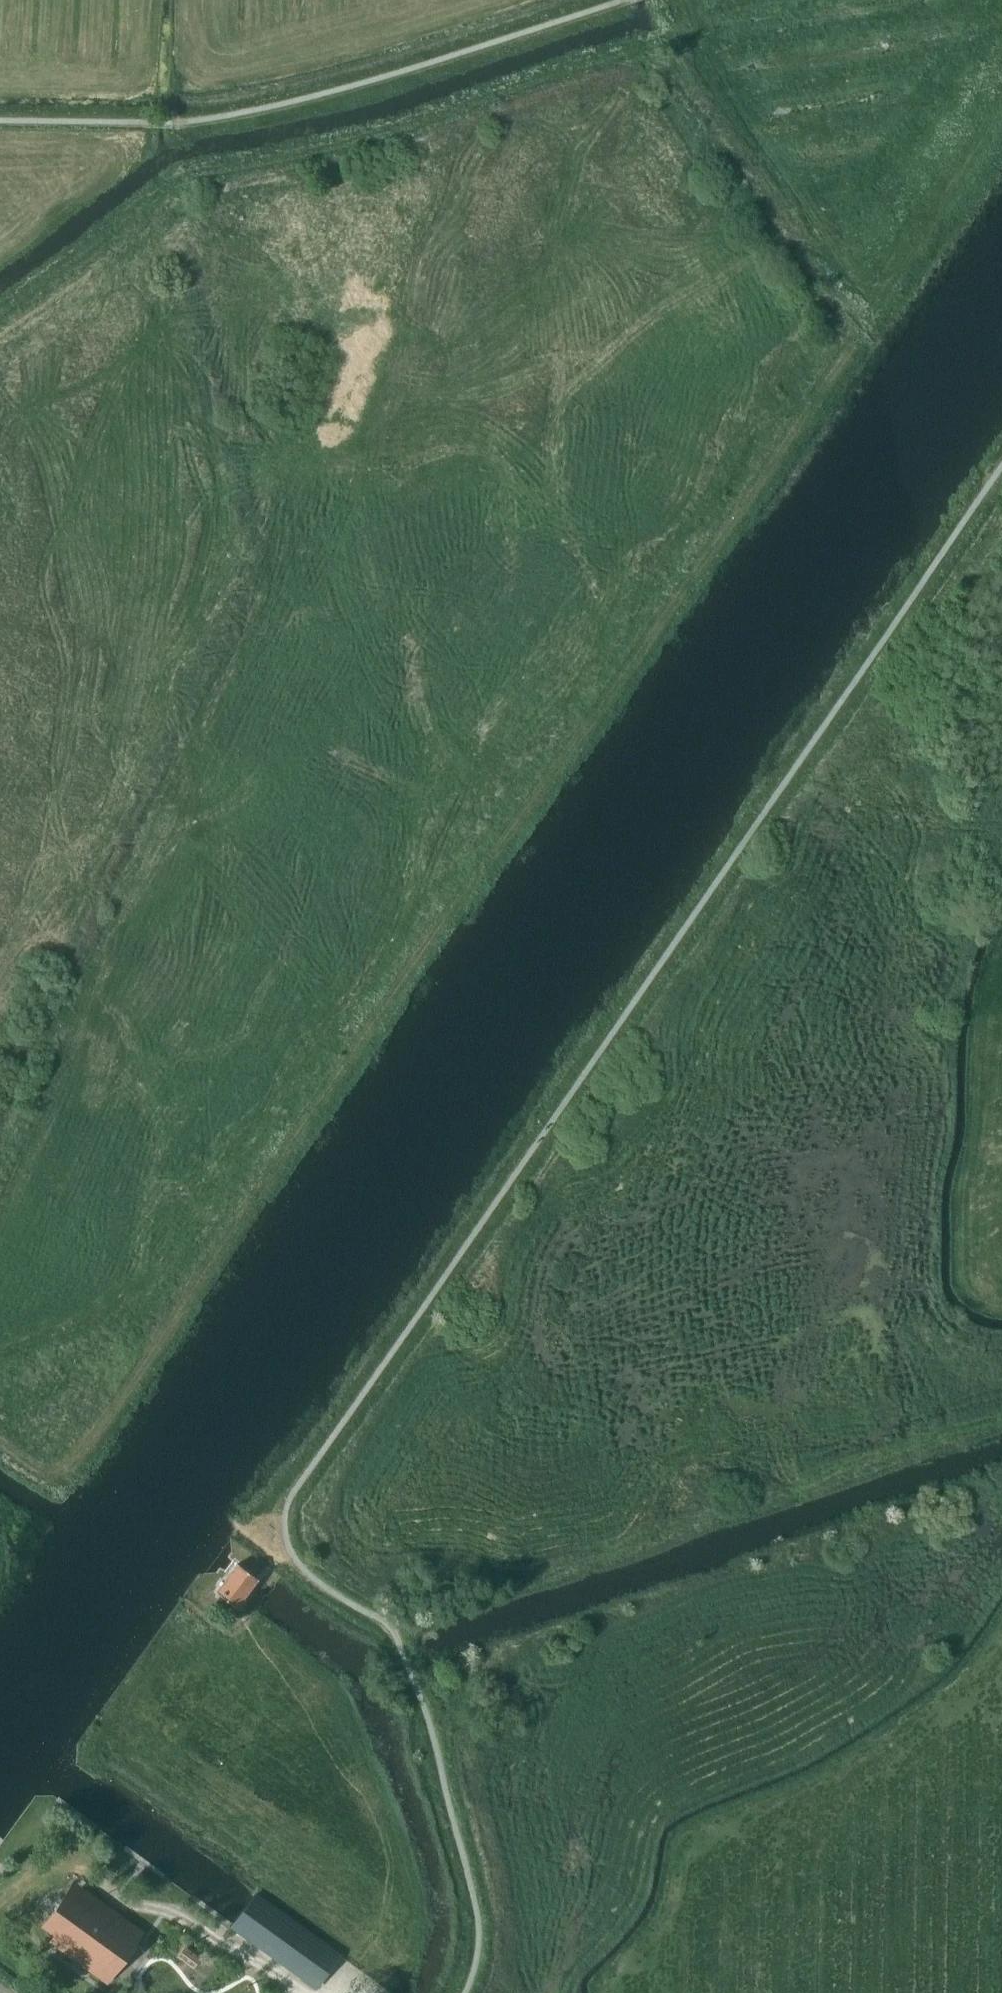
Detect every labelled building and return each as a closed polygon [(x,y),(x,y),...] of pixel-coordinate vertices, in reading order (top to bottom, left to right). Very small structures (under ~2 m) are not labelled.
[(237,1607),(258,1579),(237,1564),(216,1592),(237,1607)] [(107,1979),(108,1978),(118,1965),(141,1933),(86,1892),(85,1894),(86,1894),(76,1908),(62,1898),(50,1915),(76,1935),(66,1948),(66,1947),(65,1949),(107,1979)] [(315,1987),(327,1970),(339,1954),(255,1893),(253,1896),(233,1924),(232,1926),(315,1987)]
